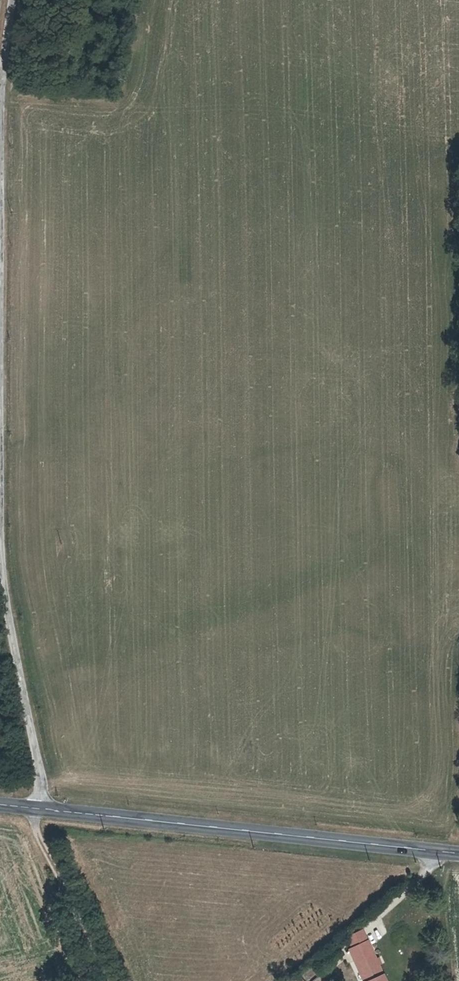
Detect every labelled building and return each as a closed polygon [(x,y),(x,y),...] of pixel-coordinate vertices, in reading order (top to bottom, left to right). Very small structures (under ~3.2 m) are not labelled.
[(355,956),(358,955),(368,980),(387,980),(371,939),(352,947),(355,956)] [(328,966),(322,971),(326,976),(333,971),(328,966)]
